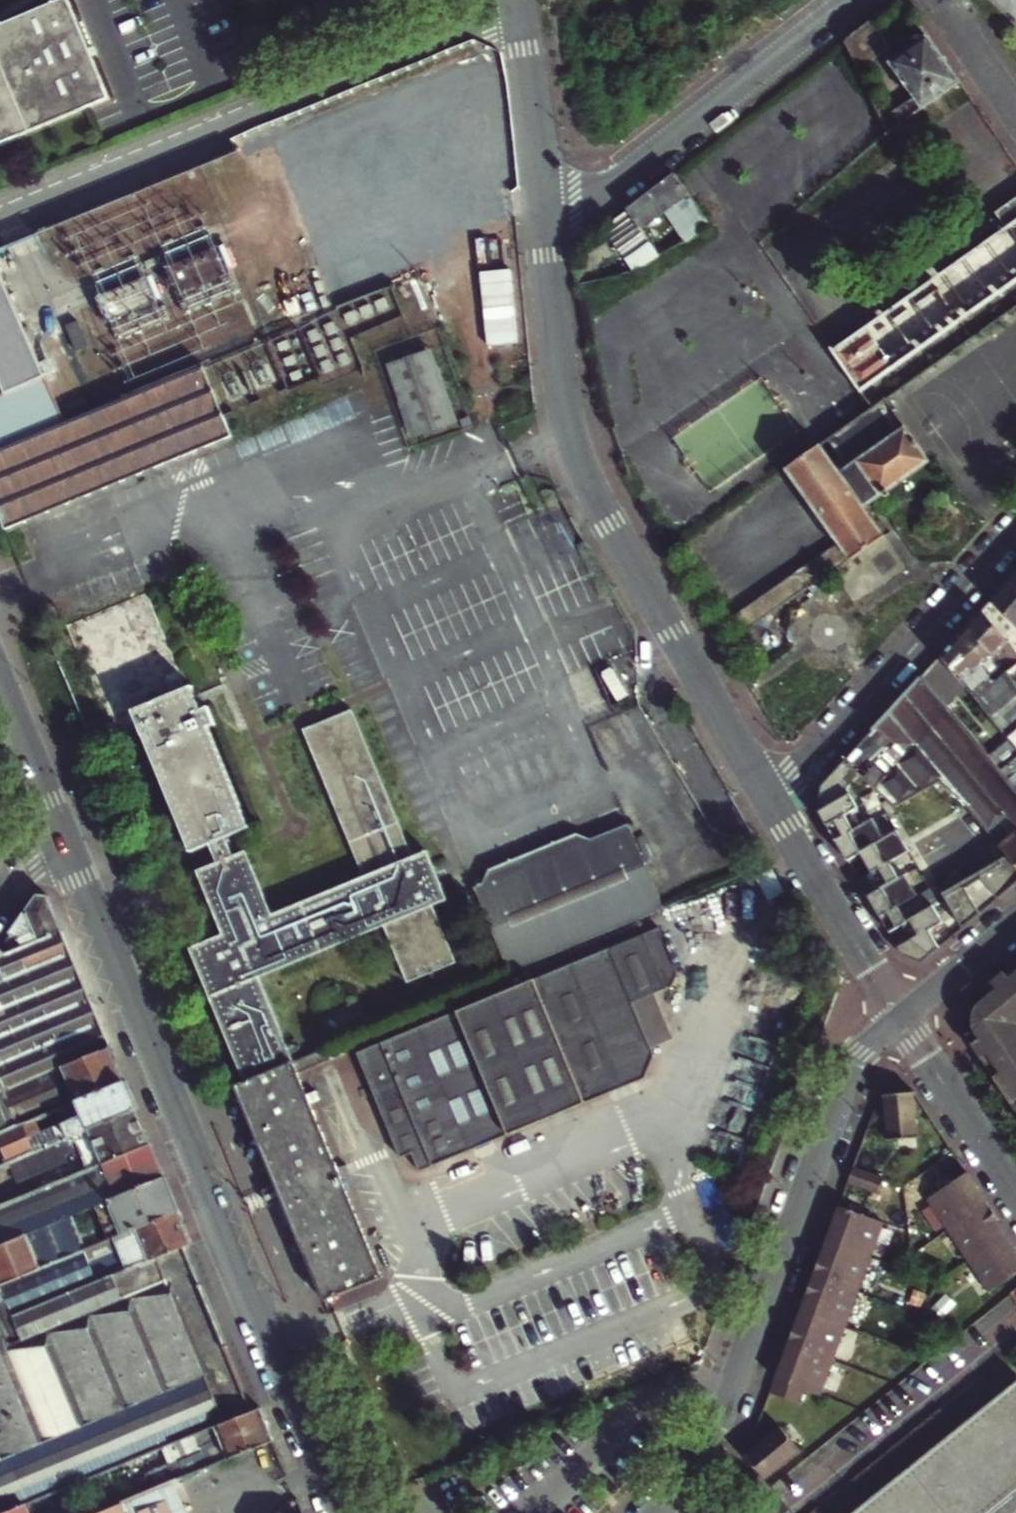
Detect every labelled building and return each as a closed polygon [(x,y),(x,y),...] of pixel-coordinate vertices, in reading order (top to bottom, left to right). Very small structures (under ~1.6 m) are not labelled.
[(71,0),(65,0),(0,27),(0,53),(2,58),(0,59),(0,146),(96,106),(112,100),(71,0)] [(889,48),(870,23),(847,41),(860,71),(889,48)] [(915,96),(898,108),(906,119),(960,83),(929,38),(892,62),(915,96)] [(882,119),(888,132),(906,119),(898,108),(882,119)] [(676,174),(606,227),(624,251),(646,234),(643,228),(677,202),(682,210),(701,237),(714,230),(676,174)] [(834,351),(849,374),(862,393),(1015,283),(1015,282),(1015,199),(994,213),(1005,229),(834,351)] [(701,237),(682,210),(675,216),(688,235),(630,265),(634,272),(701,237)] [(0,269),(0,380),(6,393),(0,396),(0,449),(65,422),(0,269)] [(616,273),(619,279),(626,275),(623,269),(616,273)] [(372,350),(415,333),(396,284),(341,306),(349,325),(360,321),(372,350)] [(459,422),(434,345),(387,361),(412,438),(459,422)] [(6,530),(231,434),(224,415),(221,408),(203,365),(65,422),(0,449),(0,514),(6,530)] [(842,474),(823,446),(790,470),(841,545),(804,571),(815,586),(885,537),(866,509),(930,463),(885,402),(832,440),(850,468),(842,474)] [(748,632),(815,586),(804,571),(738,618),(748,632)] [(1011,579),(998,593),(1015,613),(1015,585),(1011,579)] [(120,688),(98,698),(116,740),(141,729),(193,853),(209,846),(217,864),(197,872),(224,937),(191,951),(246,1084),(295,1064),(259,978),(384,925),(408,984),(456,964),(432,905),(446,899),(426,852),(412,858),(351,710),(303,731),(364,878),(273,917),(246,852),(235,857),(227,839),(252,828),(211,729),(218,726),(210,708),(204,711),(194,687),(190,689),(149,592),(69,626),(74,639),(92,631),(120,688)] [(998,593),(994,598),(1015,623),(1015,613),(998,593)] [(981,612),(1006,641),(1015,632),(1015,623),(994,598),(981,612)] [(969,626),(1008,673),(1015,667),(1015,653),(1006,641),(981,612),(969,626)] [(997,687),(1011,676),(1008,673),(969,626),(958,639),(997,687)] [(81,656),(98,698),(120,688),(92,631),(74,639),(81,656)] [(1011,676),(997,687),(958,639),(942,656),(968,688),(982,705),(1008,737),(1015,730),(1015,682),(1011,676)] [(968,688),(942,656),(924,677),(948,706),(968,688)] [(924,677),(846,760),(862,774),(877,788),(889,775),(879,765),(899,744),(909,753),(950,709),(948,706),(924,677)] [(1002,771),(991,758),(989,755),(950,709),(909,753),(889,775),(877,788),(896,806),(942,781),(968,807),(990,833),(1009,817),(1012,821),(1015,826),(1015,788),(1002,771)] [(1008,737),(1009,738),(1011,741),(1015,746),(1015,730),(1008,737)] [(991,758),(1002,771),(1015,760),(1015,746),(1011,741),(991,758)] [(862,774),(846,760),(822,786),(833,804),(819,812),(830,829),(831,829),(836,836),(834,836),(847,859),(860,851),(880,886),(867,894),(879,916),(880,915),(885,922),(883,923),(900,954),(920,962),(939,946),(929,929),(943,921),(933,904),(906,920),(898,905),(918,893),(905,872),(898,876),(889,860),(909,848),(897,827),(883,834),(872,815),(852,826),(846,816),(860,808),(848,789),(862,774)] [(1015,788),(1015,760),(1002,771),(1015,788)] [(990,833),(1009,855),(1015,864),(1015,833),(1012,836),(1005,827),(1012,821),(1009,817),(990,833)] [(473,888),(509,974),(664,909),(628,823),(473,888)] [(1015,884),(1015,864),(1009,855),(991,865),(979,872),(943,893),(960,922),(1000,897),(1011,888),(1015,884)] [(7,954),(64,930),(50,896),(39,895),(1,949),(7,954)] [(656,1053),(654,1047),(635,1002),(656,993),(674,986),(680,971),(661,927),(359,1054),(403,1158),(415,1153),(422,1170),(647,1077),(656,1053)] [(82,1099),(126,1081),(105,1029),(64,930),(7,954),(1,949),(0,950),(0,1126),(3,1133),(82,1099)] [(969,1034),(971,1038),(1015,1106),(1015,962),(969,1000),(970,1005),(972,1009),(970,1015),(968,1016),(967,1017),(966,1021),(967,1030),(969,1034)] [(674,1038),(656,993),(635,1002),(654,1047),(674,1038)] [(246,1084),(237,1088),(326,1300),(384,1276),(299,1073),(332,1059),(328,1050),(295,1064),(246,1084)] [(40,1150),(91,1129),(138,1109),(126,1081),(82,1099),(3,1133),(0,1134),(0,1167),(25,1156),(40,1150)] [(918,1136),(915,1091),(886,1093),(888,1137),(918,1136)] [(128,1154),(153,1143),(138,1109),(91,1129),(40,1150),(25,1156),(28,1163),(41,1158),(43,1162),(59,1156),(63,1158),(75,1153),(76,1150),(78,1149),(83,1160),(88,1171),(128,1154)] [(757,1135),(740,1204),(766,1211),(784,1142),(757,1135)] [(17,1239),(73,1216),(102,1204),(125,1195),(166,1177),(153,1143),(128,1154),(88,1171),(62,1181),(18,1200),(0,1207),(0,1246),(17,1239)] [(57,1171),(62,1181),(88,1171),(83,1160),(57,1171)] [(855,1165),(849,1181),(879,1191),(885,1176),(855,1165)] [(18,1200),(62,1181),(57,1171),(29,1183),(27,1179),(22,1176),(0,1186),(0,1207),(18,1200)] [(970,1172),(930,1199),(993,1290),(1015,1275),(1015,1240),(970,1172)] [(163,1218),(180,1210),(166,1177),(125,1195),(102,1204),(110,1222),(118,1219),(125,1233),(163,1218)] [(841,1204),(773,1391),(804,1402),(809,1388),(823,1393),(886,1220),(841,1204)] [(17,1317),(44,1306),(99,1282),(91,1263),(116,1253),(117,1254),(122,1252),(129,1270),(169,1253),(187,1246),(193,1243),(180,1210),(163,1218),(125,1233),(117,1237),(87,1249),(61,1260),(19,1278),(3,1284),(3,1286),(12,1307),(17,1317)] [(61,1260),(87,1249),(73,1216),(17,1239),(0,1246),(0,1278),(3,1284),(19,1278),(61,1260)] [(117,1237),(125,1233),(118,1219),(110,1222),(117,1237)] [(254,1409),(235,1363),(187,1246),(169,1253),(129,1270),(99,1282),(44,1306),(17,1317),(12,1307),(3,1286),(0,1287),(0,1461),(19,1508),(26,1505),(157,1450),(222,1422),(254,1409)] [(1001,1508),(1014,1497),(1015,1495),(1015,1378),(1003,1389),(979,1409),(954,1428),(941,1439),(930,1449),(905,1469),(881,1488),(858,1507),(851,1512),(994,1512),(1001,1508)] [(170,1482),(237,1454),(274,1439),(261,1407),(254,1409),(222,1422),(157,1450),(164,1467),(140,1478),(145,1492),(170,1482)] [(784,1426),(749,1454),(767,1478),(803,1450),(784,1426)] [(19,1508),(0,1461),(0,1512),(7,1512),(19,1508)] [(170,1482),(145,1492),(97,1512),(183,1512),(170,1482)]
